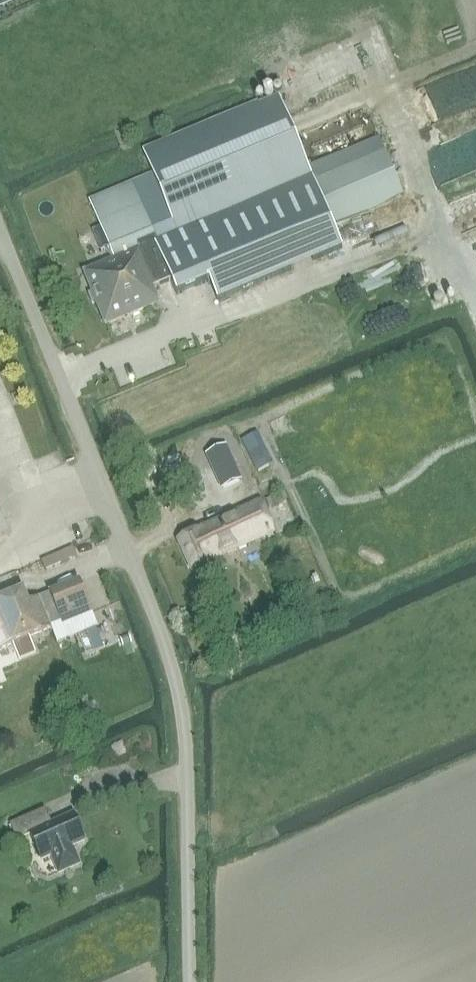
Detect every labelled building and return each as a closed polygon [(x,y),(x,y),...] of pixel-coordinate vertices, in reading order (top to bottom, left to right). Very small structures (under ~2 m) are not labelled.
[(177,232),(197,223),(312,175),(279,96),(144,152),(177,232)] [(385,152),(315,182),(333,226),(403,196),(385,152)] [(160,248),(142,255),(156,286),(170,280),(176,295),(209,281),(217,301),(343,249),(333,226),(315,182),(312,175),(197,223),(177,232),(178,234),(158,242),(160,248)] [(160,248),(158,242),(144,210),(135,214),(124,187),(91,201),(102,227),(112,223),(125,252),(139,247),(142,255),(160,248)] [(112,258),(84,269),(94,292),(88,295),(92,304),(98,302),(107,325),(159,303),(153,288),(156,286),(142,255),(139,247),(125,252),(112,258)] [(276,532),(262,502),(195,532),(180,539),(193,569),(196,568),(276,532)] [(9,533),(0,513),(0,537),(9,533)] [(53,552),(32,556),(33,565),(55,561),(53,552)] [(48,595),(39,599),(51,627),(62,623),(63,626),(93,613),(83,588),(80,582),(48,595)] [(0,599),(0,649),(13,644),(30,637),(47,629),(48,632),(52,630),(51,627),(39,599),(30,602),(24,589),(0,599)] [(46,809),(11,825),(18,841),(31,835),(42,860),(56,854),(63,871),(80,864),(72,846),(85,841),(74,815),(53,824),(46,809)]
